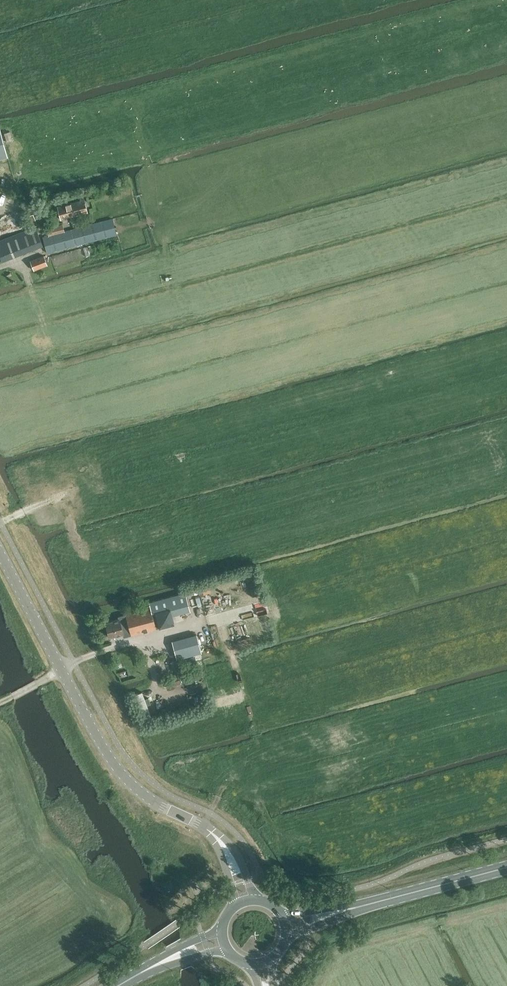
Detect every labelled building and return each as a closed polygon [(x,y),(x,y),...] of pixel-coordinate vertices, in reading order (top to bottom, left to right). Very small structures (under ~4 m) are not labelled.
[(57,206),(61,219),(88,212),(84,199),(57,206)] [(43,237),(48,252),(117,234),(113,218),(43,237)] [(0,240),(0,259),(1,259),(2,261),(43,245),(36,226),(0,240)] [(34,269),(48,265),(45,254),(31,258),(34,269)] [(149,602),(151,608),(156,625),(159,624),(156,612),(170,608),(172,615),(190,610),(185,592),(149,602)] [(156,628),(156,625),(151,608),(126,614),(127,616),(106,622),(110,636),(124,633),(123,631),(130,629),(131,634),(156,628)] [(156,612),(159,624),(159,626),(174,622),(172,615),(170,608),(156,612)] [(197,637),(173,644),(178,662),(202,656),(197,637)] [(145,719),(152,716),(143,691),(136,693),(145,719)]
